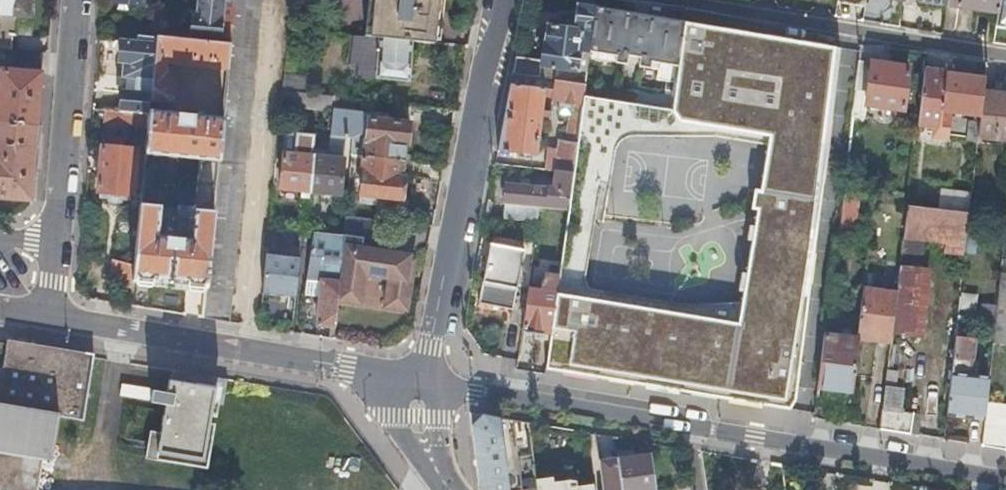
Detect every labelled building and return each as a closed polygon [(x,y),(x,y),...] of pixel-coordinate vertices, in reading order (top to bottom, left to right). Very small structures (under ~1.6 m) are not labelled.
[(11,47),(11,33),(15,34),(17,14),(27,14),(28,0),(0,0),(0,47),(11,47)] [(197,16),(192,16),(191,31),(219,34),(220,25),(230,26),(232,5),(222,3),(222,0),(199,0),(197,16)] [(232,5),(230,26),(229,40),(226,65),(222,113),(204,286),(201,315),(229,320),(261,0),(233,0),(232,5)] [(369,28),(364,27),(363,35),(379,37),(411,40),(432,42),(436,0),(372,0),(369,28)] [(515,58),(512,74),(584,83),(585,84),(587,71),(576,69),(579,46),(590,48),(596,7),(597,0),(580,0),(576,29),(549,24),(546,43),(543,43),(540,63),(515,58)] [(946,4),(997,12),(999,0),(946,0),(946,4)] [(995,25),(1005,27),(1005,0),(999,0),(997,12),(995,25)] [(670,96),(681,21),(596,7),(590,48),(590,51),(616,55),(615,62),(624,63),(626,55),(639,57),(638,65),(656,68),(655,79),(639,77),(637,91),(670,96)] [(582,95),(572,173),(567,208),(558,275),(551,333),(546,369),(785,408),(798,388),(817,204),(829,129),(838,49),(681,21),(670,96),(668,110),(582,95)] [(122,85),(119,109),(147,112),(148,106),(149,96),(149,90),(155,34),(137,33),(136,41),(120,40),(118,58),(124,58),(123,73),(128,74),(133,75),(132,87),(127,86),(122,85)] [(149,90),(149,96),(168,98),(173,94),(174,80),(164,70),(177,60),(226,65),(229,40),(155,33),(155,34),(149,90)] [(350,34),(347,62),(352,63),(351,74),(375,76),(407,79),(411,40),(379,37),(363,35),(350,34)] [(36,124),(36,123),(43,50),(15,48),(13,69),(1,68),(0,76),(0,121),(36,124)] [(292,59),(284,58),(281,88),(315,92),(319,61),(292,59)] [(907,67),(858,61),(852,107),(861,108),(861,106),(869,107),(869,105),(902,109),(907,67)] [(977,135),(982,91),(983,77),(923,69),(916,124),(942,127),(941,133),(947,133),(950,112),(973,115),(972,121),(971,121),(969,134),(977,135)] [(584,83),(512,74),(497,149),(535,154),(541,105),(543,88),(552,89),(551,100),(573,103),(571,115),(569,115),(566,140),(557,139),(555,154),(545,154),(543,169),(555,171),(572,173),(582,95),(584,83)] [(315,92),(281,88),(279,108),(323,112),(325,93),(315,92)] [(543,88),(541,105),(550,106),(551,100),(552,89),(543,88)] [(982,91),(977,135),(1005,138),(1005,94),(982,91)] [(325,93),(323,112),(332,113),(332,109),(340,109),(341,95),(330,93),(325,93)] [(148,106),(147,112),(146,123),(144,150),(197,156),(193,203),(185,203),(185,209),(176,208),(173,234),(156,232),(158,202),(139,200),(132,278),(193,285),(204,286),(222,113),(179,109),(180,105),(175,104),(175,109),(148,106)] [(147,112),(119,109),(103,108),(102,119),(146,123),(147,112)] [(332,109),(332,113),(330,134),(352,137),(366,131),(364,154),(402,158),(404,142),(407,142),(409,122),(368,118),(368,113),(340,109),(332,109)] [(0,121),(0,195),(30,198),(36,124),(0,121)] [(315,133),(305,132),(302,154),(283,152),(280,187),(309,189),(313,155),(315,133)] [(113,145),(114,136),(107,135),(106,145),(113,145)] [(125,137),(114,136),(113,145),(106,145),(101,144),(97,188),(136,192),(140,148),(124,147),(125,137)] [(313,155),(309,189),(340,193),(344,146),(329,145),(328,157),(313,155)] [(364,154),(351,152),(347,190),(359,191),(358,201),(377,203),(378,194),(401,197),(403,176),(400,176),(402,158),(364,154)] [(567,208),(572,173),(555,171),(553,187),(506,182),(504,202),(538,205),(567,208)] [(940,187),(937,207),(968,212),(971,190),(940,187)] [(852,238),(859,193),(842,190),(836,235),(852,238)] [(937,207),(905,201),(894,292),(889,337),(917,340),(925,270),(918,268),(922,238),(944,240),(943,250),(964,253),(966,229),(968,212),(937,207)] [(536,221),(538,205),(504,202),(502,217),(536,221)] [(375,216),(345,213),(344,233),(337,297),(359,301),(364,272),(389,277),(384,305),(406,308),(411,279),(405,278),(409,253),(370,246),(375,216)] [(316,322),(335,324),(337,297),(344,233),(310,230),(305,277),(320,278),(319,291),(316,322)] [(523,249),(489,242),(482,281),(516,288),(523,249)] [(266,251),(262,291),(295,295),(300,247),(286,246),(284,253),(266,251)] [(131,284),(133,262),(112,256),(113,282),(131,284)] [(1001,258),(996,307),(993,334),(992,343),(1004,344),(1005,328),(1005,259),(1001,258)] [(551,333),(558,275),(542,273),(540,289),(527,286),(521,329),(551,333)] [(305,277),(304,289),(319,291),(320,278),(305,277)] [(889,337),(894,292),(863,288),(859,324),(857,339),(888,343),(889,337)] [(993,334),(996,307),(980,305),(977,332),(993,334)] [(946,414),(984,418),(989,376),(968,373),(972,337),(970,337),(972,320),(957,318),(946,414)] [(857,339),(859,324),(831,321),(830,327),(825,326),(817,389),(850,394),(857,339)] [(77,462),(95,355),(7,340),(7,342),(0,341),(0,365),(3,366),(0,384),(0,450),(41,457),(77,462)] [(155,450),(202,458),(212,401),(222,403),(226,377),(211,374),(209,384),(189,381),(190,371),(171,368),(169,377),(168,377),(166,389),(151,387),(149,399),(164,401),(175,403),(174,410),(163,408),(155,450)] [(885,370),(883,386),(891,387),(893,372),(885,370)] [(211,374),(190,371),(189,381),(209,384),(211,374)] [(883,386),(878,429),(917,435),(919,416),(916,414),(900,411),(902,389),(891,387),(883,386)] [(164,401),(163,408),(174,410),(175,403),(164,401)] [(156,431),(159,407),(147,406),(144,430),(156,431)] [(513,419),(499,417),(470,412),(479,487),(481,489),(523,489),(523,488),(513,419)] [(0,450),(0,489),(36,489),(41,457),(0,450)] [(618,457),(622,489),(653,489),(648,454),(618,457)] [(618,457),(599,460),(603,489),(622,489),(618,457)] [(593,483),(576,485),(568,478),(553,480),(552,475),(535,477),(536,489),(594,489),(593,483)]
